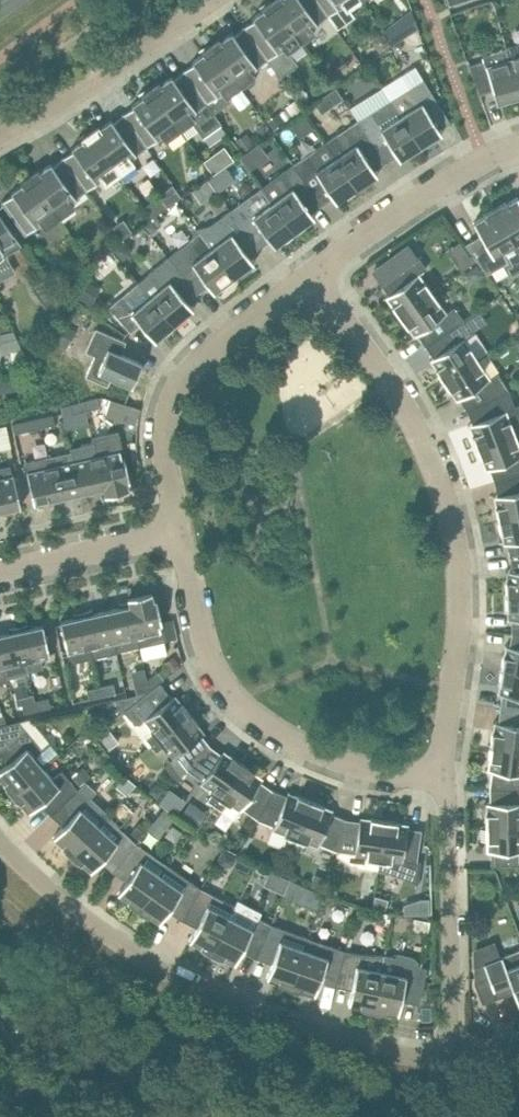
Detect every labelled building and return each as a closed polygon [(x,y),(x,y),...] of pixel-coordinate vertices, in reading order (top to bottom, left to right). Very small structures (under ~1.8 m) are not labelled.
[(271,1),(300,42),(315,32),(311,27),(327,16),(316,0),(272,0),(271,1)] [(327,16),(343,4),(347,9),(359,0),(316,0),(327,16)] [(252,17),(254,20),(244,27),(267,59),(280,76),(297,63),(288,51),(300,42),(271,1),(262,7),(263,9),(252,17)] [(395,38),(422,27),(416,11),(388,22),(395,38)] [(232,32),(221,40),(219,38),(210,44),(240,86),(254,75),(251,71),(267,59),(244,27),(233,34),(232,32)] [(506,48),(518,94),(518,42),(505,46),(506,48)] [(192,61),(193,63),(183,70),(207,103),(223,91),(226,96),(240,86),(210,44),(201,51),(203,53),(192,61)] [(469,65),(479,94),(493,91),(495,100),(504,98),(505,101),(518,97),(518,94),(506,48),(483,54),(485,59),(469,65)] [(207,103),(183,70),(173,78),(172,75),(160,84),(159,81),(150,88),(180,129),(192,120),(203,135),(221,122),(207,103)] [(402,92),(391,99),(401,115),(417,142),(421,147),(436,138),(434,135),(440,131),(438,128),(430,114),(441,107),(423,79),(405,91),(402,92)] [(131,105),(133,107),(123,114),(146,147),(162,135),(166,139),(180,129),(150,88),(141,94),(143,96),(131,105)] [(401,115),(391,99),(380,106),(358,120),(376,147),(387,140),(398,158),(404,154),(406,156),(421,147),(417,142),(401,115)] [(111,119),(100,127),(98,125),(90,131),(119,173),(134,162),(130,158),(146,147),(123,114),(113,121),(111,119)] [(376,147),(358,120),(325,141),(336,157),(354,184),(357,189),(378,175),(376,172),(374,170),(385,162),(376,147)] [(71,148),(72,150),(62,157),(86,190),(102,179),(105,183),(119,173),(90,131),(81,138),(82,140),(71,148)] [(336,157),(325,141),(315,149),(293,163),(312,190),(323,183),(334,200),(340,196),(342,198),(357,189),(354,184),(336,157)] [(215,172),(235,158),(226,144),(206,158),(215,172)] [(40,171),(38,169),(29,175),(59,216),(73,206),(70,202),(86,190),(62,157),(52,165),(51,162),(40,171)] [(293,163),(272,179),(262,187),(292,228),(295,232),(309,222),(307,219),(313,215),(311,212),(301,198),(312,190),(293,163)] [(11,192),(12,194),(1,202),(24,235),(42,222),(45,226),(59,216),(29,175),(20,181),(22,184),(11,192)] [(164,191),(163,200),(168,207),(182,196),(173,184),(164,191)] [(292,228),(262,187),(251,195),(231,210),(250,236),(261,228),(273,245),(279,240),(281,243),(295,232),(292,228)] [(506,202),(495,208),(518,251),(518,199),(518,196),(506,203),(506,202)] [(475,226),(485,243),(471,251),(487,273),(504,264),(510,275),(518,270),(518,251),(495,208),(484,214),(484,216),(473,222),(475,226)] [(231,210),(211,225),(196,228),(230,273),(234,278),(248,267),(246,265),(252,260),(250,258),(240,244),(250,236),(231,210)] [(6,259),(5,255),(22,246),(0,215),(0,262),(6,259)] [(230,273),(196,228),(190,240),(168,256),(189,282),(200,274),(212,290),(218,286),(220,288),(234,278),(230,273)] [(426,268),(409,243),(372,271),(389,294),(393,300),(390,303),(400,317),(433,292),(419,273),(426,268)] [(189,282),(168,256),(148,273),(138,282),(150,296),(170,320),(174,325),(188,314),(186,311),(192,307),(190,304),(178,291),(189,282)] [(150,296),(140,305),(128,290),(109,306),(116,315),(130,332),(140,323),(153,339),(159,334),(161,336),(174,325),(170,320),(150,296)] [(447,312),(433,292),(400,317),(409,330),(413,327),(417,334),(426,345),(464,319),(454,306),(447,312)] [(472,332),(464,319),(426,345),(433,357),(437,363),(434,366),(443,380),(477,358),(464,337),(472,332)] [(96,328),(86,351),(95,355),(86,375),(87,376),(107,385),(111,377),(132,386),(139,370),(136,368),(139,362),(137,361),(120,353),(126,341),(106,333),(96,328)] [(0,334),(0,346),(1,349),(21,344),(14,330),(0,334)] [(490,378),(477,358),(443,380),(452,394),(455,391),(460,398),(467,410),(508,389),(498,373),(490,378)] [(16,390),(14,375),(0,377),(0,392),(16,390)] [(515,407),(508,389),(467,410),(472,423),(475,430),(471,432),(477,447),(515,432),(507,410),(515,407)] [(86,409),(99,406),(97,398),(84,401),(86,409)] [(110,399),(106,415),(135,423),(139,408),(110,399)] [(86,409),(84,401),(71,403),(73,412),(86,409)] [(41,426),(54,423),(52,415),(39,418),(41,426)] [(41,426),(39,418),(13,423),(15,432),(41,426)] [(11,444),(6,424),(0,425),(0,446),(11,444)] [(94,442),(93,443),(103,487),(103,490),(108,489),(114,489),(114,485),(127,482),(130,481),(124,457),(122,457),(120,450),(122,449),(118,431),(93,437),(94,442)] [(515,432),(477,447),(483,463),(487,461),(490,468),(495,481),(518,474),(518,442),(515,432)] [(72,448),(73,452),(71,453),(80,492),(93,489),(95,494),(99,492),(103,490),(103,487),(93,443),(72,448)] [(71,453),(48,458),(57,498),(58,500),(63,500),(68,500),(68,495),(80,492),(71,453)] [(57,498),(48,458),(24,463),(29,482),(33,503),(47,500),(49,504),(53,502),(58,500),(57,498)] [(2,513),(7,514),(7,509),(21,506),(16,485),(14,474),(11,464),(0,467),(0,514),(2,513)] [(495,481),(497,495),(499,503),(495,503),(498,520),(518,515),(518,474),(495,481)] [(498,520),(501,536),(506,535),(507,543),(510,557),(518,557),(518,515),(498,520)] [(510,557),(510,570),(510,578),(506,578),(506,595),(518,595),(518,557),(510,557)] [(506,595),(507,611),(511,611),(511,619),(511,632),(518,633),(518,595),(506,595)] [(133,600),(128,602),(130,604),(140,646),(166,640),(156,598),(154,599),(140,602),(138,598),(133,600)] [(120,602),(119,607),(107,610),(116,651),(140,646),(130,604),(128,602),(124,602),(120,602)] [(83,612),(84,615),(93,657),(116,651),(107,610),(94,612),(92,608),(88,610),(83,612)] [(73,613),(73,617),(60,620),(69,662),(93,657),(84,615),(83,612),(78,613),(73,613)] [(23,625),(18,626),(19,629),(28,671),(43,667),(41,658),(50,656),(43,624),(30,627),(27,623),(23,625)] [(0,634),(0,654),(1,658),(6,679),(28,674),(28,671),(19,629),(18,626),(14,627),(9,627),(8,632),(0,634)] [(509,646),(508,653),(504,653),(501,669),(518,672),(518,633),(511,632),(509,646)] [(180,663),(175,657),(166,664),(171,671),(179,664),(180,664),(180,663)] [(501,669),(499,685),(503,686),(502,694),(500,708),(518,711),(518,672),(501,669)] [(153,687),(160,681),(164,678),(158,670),(147,680),(153,687)] [(153,687),(147,680),(143,683),(135,685),(136,694),(147,692),(153,687)] [(153,687),(147,692),(121,712),(148,746),(151,744),(190,713),(180,700),(177,703),(172,696),(160,681),(153,687)] [(102,695),(116,693),(114,682),(100,685),(102,695)] [(102,695),(100,685),(87,688),(89,698),(102,695)] [(147,692),(136,694),(115,699),(121,712),(147,692)] [(37,709),(50,706),(48,697),(35,700),(37,709)] [(37,709),(35,700),(23,703),(24,712),(37,709)] [(498,722),(497,730),(492,729),(490,746),(518,749),(518,711),(500,708),(498,722)] [(197,729),(200,726),(190,713),(151,744),(156,751),(163,746),(173,758),(176,755),(187,769),(210,745),(202,735),(197,729)] [(0,769),(0,777),(4,782),(3,783),(11,792),(43,766),(58,753),(49,742),(42,747),(26,728),(22,732),(5,746),(14,757),(0,769)] [(202,779),(200,783),(212,792),(207,799),(214,805),(243,763),(230,754),(227,757),(221,753),(210,745),(187,769),(202,779)] [(490,746),(488,762),(493,762),(492,770),(489,786),(518,788),(518,749),(490,746)] [(254,776),(257,773),(243,763),(214,805),(222,810),(227,802),(240,811),(242,807),(257,818),(273,789),(261,781),(254,776)] [(61,770),(52,778),(43,766),(11,792),(19,802),(20,801),(29,811),(47,796),(57,808),(78,789),(61,770)] [(71,775),(79,785),(90,775),(83,766),(71,775)] [(53,836),(62,845),(61,846),(71,854),(99,824),(108,813),(90,797),(96,790),(86,781),(78,789),(57,808),(69,818),(53,836)] [(489,786),(490,802),(490,810),(486,810),(486,827),(518,826),(518,788),(489,786)] [(294,798),(286,795),(273,789),(257,818),(274,825),(273,829),(287,835),(283,843),(292,847),(311,800),(295,794),(294,798)] [(324,810),(326,806),(311,800),(292,847),(300,850),(304,841),(318,847),(320,843),(337,850),(345,818),(332,813),(324,810)] [(195,805),(185,819),(197,827),(207,813),(195,805)] [(169,822),(175,814),(165,807),(159,815),(169,822)] [(367,821),(360,820),(345,818),(337,850),(355,852),(354,857),(369,859),(368,868),(377,869),(384,819),(368,817),(367,821)] [(400,826),(401,822),(384,819),(377,869),(386,871),(417,881),(416,887),(417,887),(421,861),(417,860),(421,829),(408,827),(400,826)] [(133,832),(141,839),(149,829),(141,822),(133,832)] [(118,825),(110,834),(99,824),(71,854),(80,863),(81,862),(91,871),(107,853),(118,864),(136,842),(118,825)] [(486,827),(486,843),(490,843),(491,851),(491,865),(518,864),(518,826),(486,827)] [(131,873),(117,892),(128,900),(127,901),(138,908),(161,874),(168,865),(136,842),(118,864),(131,873)] [(320,906),(326,890),(270,870),(264,886),(320,906)] [(180,873),(173,883),(161,874),(138,908),(148,916),(149,914),(159,922),(173,902),(186,911),(200,887),(180,873)] [(200,918),(189,940),(200,945),(200,947),(211,953),(230,916),(217,909),(222,899),(200,887),(186,911),(200,918)] [(239,900),(230,916),(211,953),(223,958),(223,957),(235,963),(246,942),(260,949),(271,923),(259,917),(262,911),(239,900)] [(274,954),(266,977),(278,981),(278,982),(290,987),(304,948),(308,937),(271,923),(260,949),(274,954)] [(322,942),(318,953),(304,948),(290,987),(302,991),(302,990),(315,994),(323,971),(338,977),(345,950),(322,942)] [(353,980),(348,1003),(360,1006),(360,1007),(373,1010),(381,970),(385,954),(365,954),(345,950),(338,977),(353,980)] [(518,1005),(518,950),(483,963),(474,967),(474,980),(488,975),(493,989),(510,982),(518,1005)] [(397,957),(385,954),(381,970),(373,1010),(385,1013),(386,1011),(398,1014),(403,990),(421,994),(427,967),(418,965),(417,962),(415,959),(413,957),(398,954),(397,957)]
